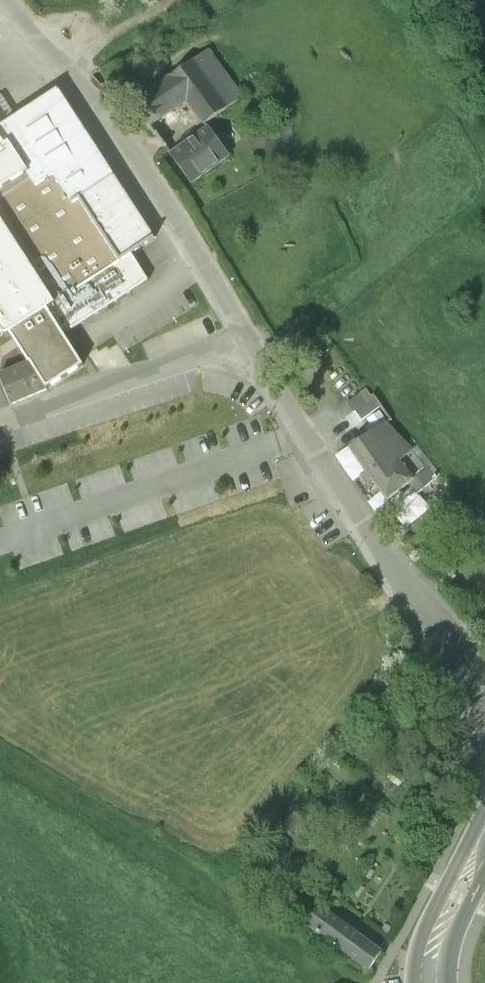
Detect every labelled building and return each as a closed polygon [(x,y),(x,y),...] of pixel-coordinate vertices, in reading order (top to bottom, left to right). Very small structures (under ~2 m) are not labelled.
[(133,104),(149,127),(187,102),(203,125),(242,97),(208,50),(141,97),(133,104)] [(126,94),(133,104),(141,97),(135,88),(126,94)] [(2,319),(0,321),(0,330),(2,334),(7,335),(9,333),(29,363),(0,375),(0,379),(11,405),(47,389),(83,365),(64,335),(148,281),(132,255),(154,240),(57,90),(0,127),(0,316),(2,319)] [(228,155),(208,128),(171,156),(191,183),(228,155)] [(366,389),(346,403),(354,413),(372,400),(366,389)] [(373,401),(355,414),(362,424),(379,411),(373,401)] [(384,423),(349,448),(374,482),(388,500),(408,482),(416,492),(432,480),(410,450),(384,423)] [(382,953),(321,906),(308,923),(369,970),(382,953)]
